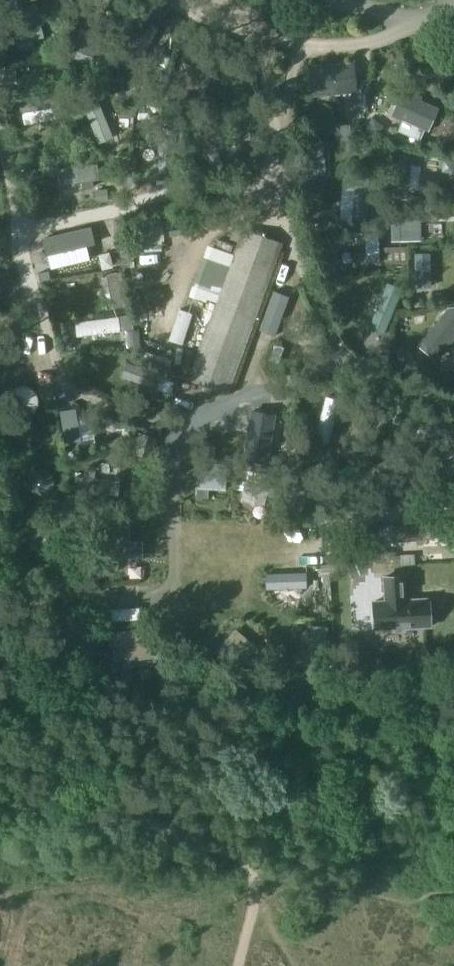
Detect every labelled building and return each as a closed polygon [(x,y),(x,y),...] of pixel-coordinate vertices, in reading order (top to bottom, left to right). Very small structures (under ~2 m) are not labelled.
[(220,20),(232,5),(226,0),(195,0),(220,20)] [(82,28),(69,59),(106,74),(113,57),(93,48),(99,35),(82,28)] [(62,63),(50,64),(51,74),(63,73),(62,63)] [(354,64),(332,66),(335,94),(356,92),(354,64)] [(332,66),(310,68),(313,96),(335,94),(332,66)] [(145,80),(129,85),(133,98),(148,93),(145,80)] [(403,88),(391,115),(403,121),(424,130),(427,131),(429,127),(438,107),(420,99),(422,96),(403,88)] [(21,113),(60,106),(57,92),(18,98),(21,113)] [(99,144),(113,138),(96,98),(82,103),(99,144)] [(384,127),(374,118),(366,128),(367,129),(360,138),(369,145),(376,136),(377,136),(384,127)] [(335,137),(351,135),(350,124),(334,126),(335,137)] [(174,174),(178,129),(161,128),(157,173),(174,174)] [(325,176),(324,138),(300,139),(302,177),(325,176)] [(411,157),(396,156),(393,190),(408,191),(411,157)] [(440,158),(425,157),(423,171),(439,173),(440,158)] [(59,185),(82,182),(83,189),(94,188),(93,181),(99,180),(97,164),(58,169),(59,185)] [(370,177),(354,176),(351,219),(368,220),(370,177)] [(108,201),(107,189),(94,190),(95,203),(108,201)] [(414,200),(415,209),(427,208),(426,199),(414,200)] [(393,208),(394,241),(421,240),(421,216),(408,216),(407,207),(393,208)] [(373,211),(372,227),(383,227),(384,211),(373,211)] [(91,227),(42,238),(46,256),(95,244),(91,227)] [(238,245),(190,379),(228,392),(282,241),(244,228),(243,230),(239,242),(238,245)] [(366,233),(366,243),(368,263),(380,262),(378,232),(366,233)] [(386,263),(386,264),(408,263),(408,262),(407,246),(385,247),(385,259),(386,263)] [(430,253),(414,253),(414,261),(415,288),(431,288),(430,253)] [(107,275),(113,310),(127,307),(120,272),(107,275)] [(383,335),(402,289),(387,283),(368,329),(383,335)] [(435,303),(448,303),(448,292),(435,293),(435,303)] [(107,313),(106,305),(100,306),(100,305),(91,306),(92,315),(107,313)] [(451,307),(421,345),(436,357),(449,341),(452,343),(453,340),(453,307),(451,307)] [(266,310),(250,348),(265,354),(280,316),(266,310)] [(300,315),(288,311),(277,339),(289,343),(300,315)] [(119,317),(76,322),(77,336),(120,331),(119,317)] [(284,349),(274,346),(269,360),(279,364),(284,349)] [(1,366),(3,366),(5,365),(6,363),(7,362),(8,360),(8,359),(8,357),(8,355),(8,353),(7,352),(6,350),(5,349),(3,348),(1,347),(0,347),(0,367),(1,366)] [(397,347),(397,360),(406,360),(406,347),(397,347)] [(123,376),(158,389),(164,376),(128,362),(123,376)] [(33,413),(35,411),(37,408),(38,405),(38,402),(38,399),(37,396),(36,393),(34,391),(31,389),(28,387),(25,386),(22,386),(19,387),(16,388),(13,390),(11,392),(9,395),(8,398),(8,401),(8,404),(9,407),(10,410),(12,412),(15,414),(18,416),(21,417),(24,417),(27,416),(30,415),(33,413)] [(327,396),(315,439),(329,443),(341,400),(327,396)] [(76,408),(60,411),(68,448),(83,445),(76,408)] [(244,459),(268,464),(277,415),(253,411),(244,459)] [(392,422),(398,425),(402,418),(396,415),(392,422)] [(152,459),(158,437),(137,432),(132,454),(152,459)] [(117,439),(105,439),(106,449),(117,449),(117,439)] [(78,460),(78,451),(68,451),(68,460),(78,460)] [(208,489),(226,490),(228,465),(197,463),(195,488),(208,489)] [(28,479),(28,482),(28,484),(29,487),(30,490),(32,492),(34,494),(37,495),(40,495),(43,495),(46,495),(48,494),(51,492),(53,490),(54,488),(55,485),(55,482),(55,479),(54,476),(53,474),(51,472),(49,470),(46,469),(43,468),(40,468),(37,469),(35,470),(32,471),(30,473),(29,476),(28,479)] [(96,478),(91,478),(80,476),(78,489),(120,494),(122,482),(96,478)] [(73,508),(71,497),(54,500),(56,510),(73,508)] [(444,524),(434,524),(434,536),(444,536),(444,524)] [(114,557),(142,556),(141,541),(129,541),(128,527),(100,528),(101,543),(113,542),(114,557)] [(83,536),(83,545),(93,544),(92,535),(83,536)] [(400,565),(415,565),(415,554),(399,555),(400,565)] [(307,572),(266,574),(266,589),(307,588),(307,572)] [(437,617),(437,608),(433,604),(429,605),(429,599),(405,601),(404,577),(384,578),(385,602),(373,602),(375,630),(431,627),(430,622),(434,621),(437,617)] [(313,626),(309,660),(323,661),(327,627),(313,626)] [(113,634),(117,662),(156,657),(152,629),(113,634)] [(227,638),(216,651),(251,681),(262,669),(227,638)] [(95,658),(86,659),(88,669),(96,668),(95,658)] [(118,688),(133,686),(130,666),(116,667),(118,688)] [(150,668),(139,670),(140,681),(151,679),(150,668)]
